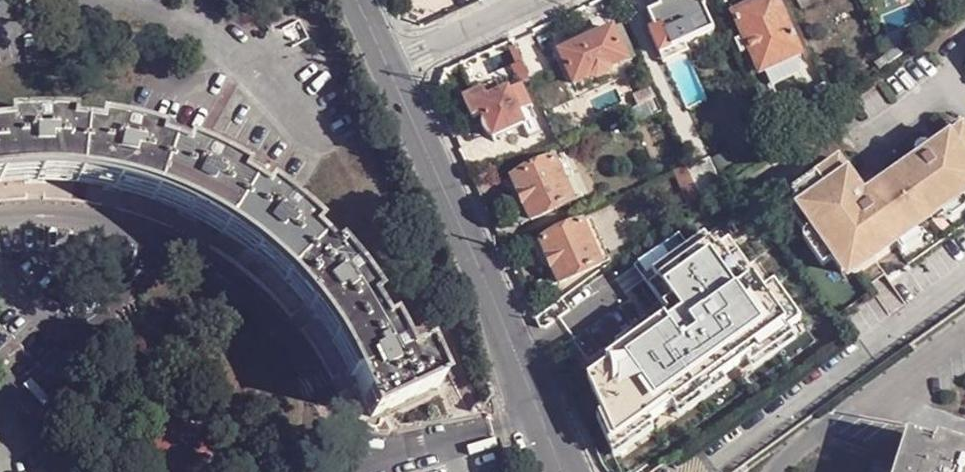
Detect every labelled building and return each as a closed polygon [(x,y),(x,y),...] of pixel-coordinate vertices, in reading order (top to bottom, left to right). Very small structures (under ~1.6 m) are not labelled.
[(649,14),(656,30),(662,28),(669,41),(662,44),(667,52),(685,44),(714,30),(700,0),(679,0),(649,14)] [(754,15),(779,5),(777,0),(765,0),(750,7),(754,15)] [(803,8),(821,0),(799,0),(803,8)] [(801,54),(779,5),(754,15),(750,7),(734,14),(745,38),(736,41),(741,54),(750,50),(760,73),(765,71),(773,87),(802,74),(794,57),(801,54)] [(650,33),(656,30),(649,14),(642,16),(650,33)] [(656,30),(650,33),(660,55),(667,52),(662,44),(669,41),(662,28),(656,30)] [(575,85),(627,61),(626,56),(615,34),(613,30),(560,53),(575,85)] [(620,32),(615,34),(626,56),(630,55),(620,32)] [(689,52),(685,44),(667,52),(660,55),(664,63),(689,52)] [(875,64),(880,71),(888,65),(884,57),(875,64)] [(633,96),(638,107),(647,103),(656,99),(649,84),(640,88),(642,91),(633,96)] [(496,85),(465,100),(474,119),(483,115),(494,139),(524,125),(537,119),(522,86),(509,92),(501,95),(496,85)] [(638,107),(632,110),(639,124),(654,117),(647,103),(638,107)] [(66,131),(66,122),(37,122),(3,124),(4,132),(0,133),(0,179),(9,178),(48,178),(75,179),(79,133),(66,131)] [(788,192),(793,200),(811,225),(818,235),(814,237),(832,262),(841,275),(853,266),(859,274),(895,249),(893,246),(919,228),(941,212),(964,195),(964,133),(961,126),(863,196),(836,158),(788,192)] [(79,133),(75,179),(92,182),(130,190),(151,197),(166,152),(154,148),(156,139),(124,132),(95,127),(93,134),(79,133)] [(166,152),(151,197),(164,201),(201,218),(219,229),(222,230),(247,190),(235,183),(239,177),(213,162),(183,149),(180,156),(166,152)] [(574,202),(582,198),(563,156),(554,160),(574,202)] [(554,160),(513,178),(524,202),(533,220),(574,202),(554,160)] [(675,171),(692,206),(703,199),(688,170),(687,166),(675,171)] [(515,206),(524,202),(513,178),(503,183),(515,206)] [(222,230),(244,245),(232,261),(245,270),(259,282),(272,268),(284,279),(317,247),(307,236),(311,231),(289,211),(287,209),(264,192),(258,199),(247,190),(222,230)] [(941,212),(943,214),(945,216),(946,217),(952,218),(957,216),(964,210),(964,195),(941,212)] [(788,213),(802,232),(811,225),(793,200),(789,202),(787,208),(788,213)] [(592,219),(583,223),(602,265),(611,261),(592,219)] [(583,223),(542,242),(554,267),(561,284),(602,265),(583,223)] [(804,244),(822,268),(832,262),(814,237),(818,235),(811,225),(802,232),(801,239),(804,244)] [(893,246),(895,249),(900,256),(918,243),(921,237),(920,231),(919,228),(893,246)] [(544,271),(554,267),(542,242),(533,246),(544,271)] [(284,279),(295,291),(311,309),(333,342),(372,317),(365,306),(371,302),(353,276),(332,252),(326,256),(317,247),(284,279)] [(744,321),(701,259),(683,272),(677,276),(659,288),(703,349),(744,321)] [(440,382),(424,348),(405,357),(386,325),(379,329),(372,317),(333,342),(371,415),(440,382)] [(70,348),(44,372),(56,385),(82,361),(70,348)] [(938,438),(937,441),(909,432),(896,471),(964,471),(964,448),(938,438)] [(636,471),(650,471),(661,466),(654,453),(632,466),(636,471)]
